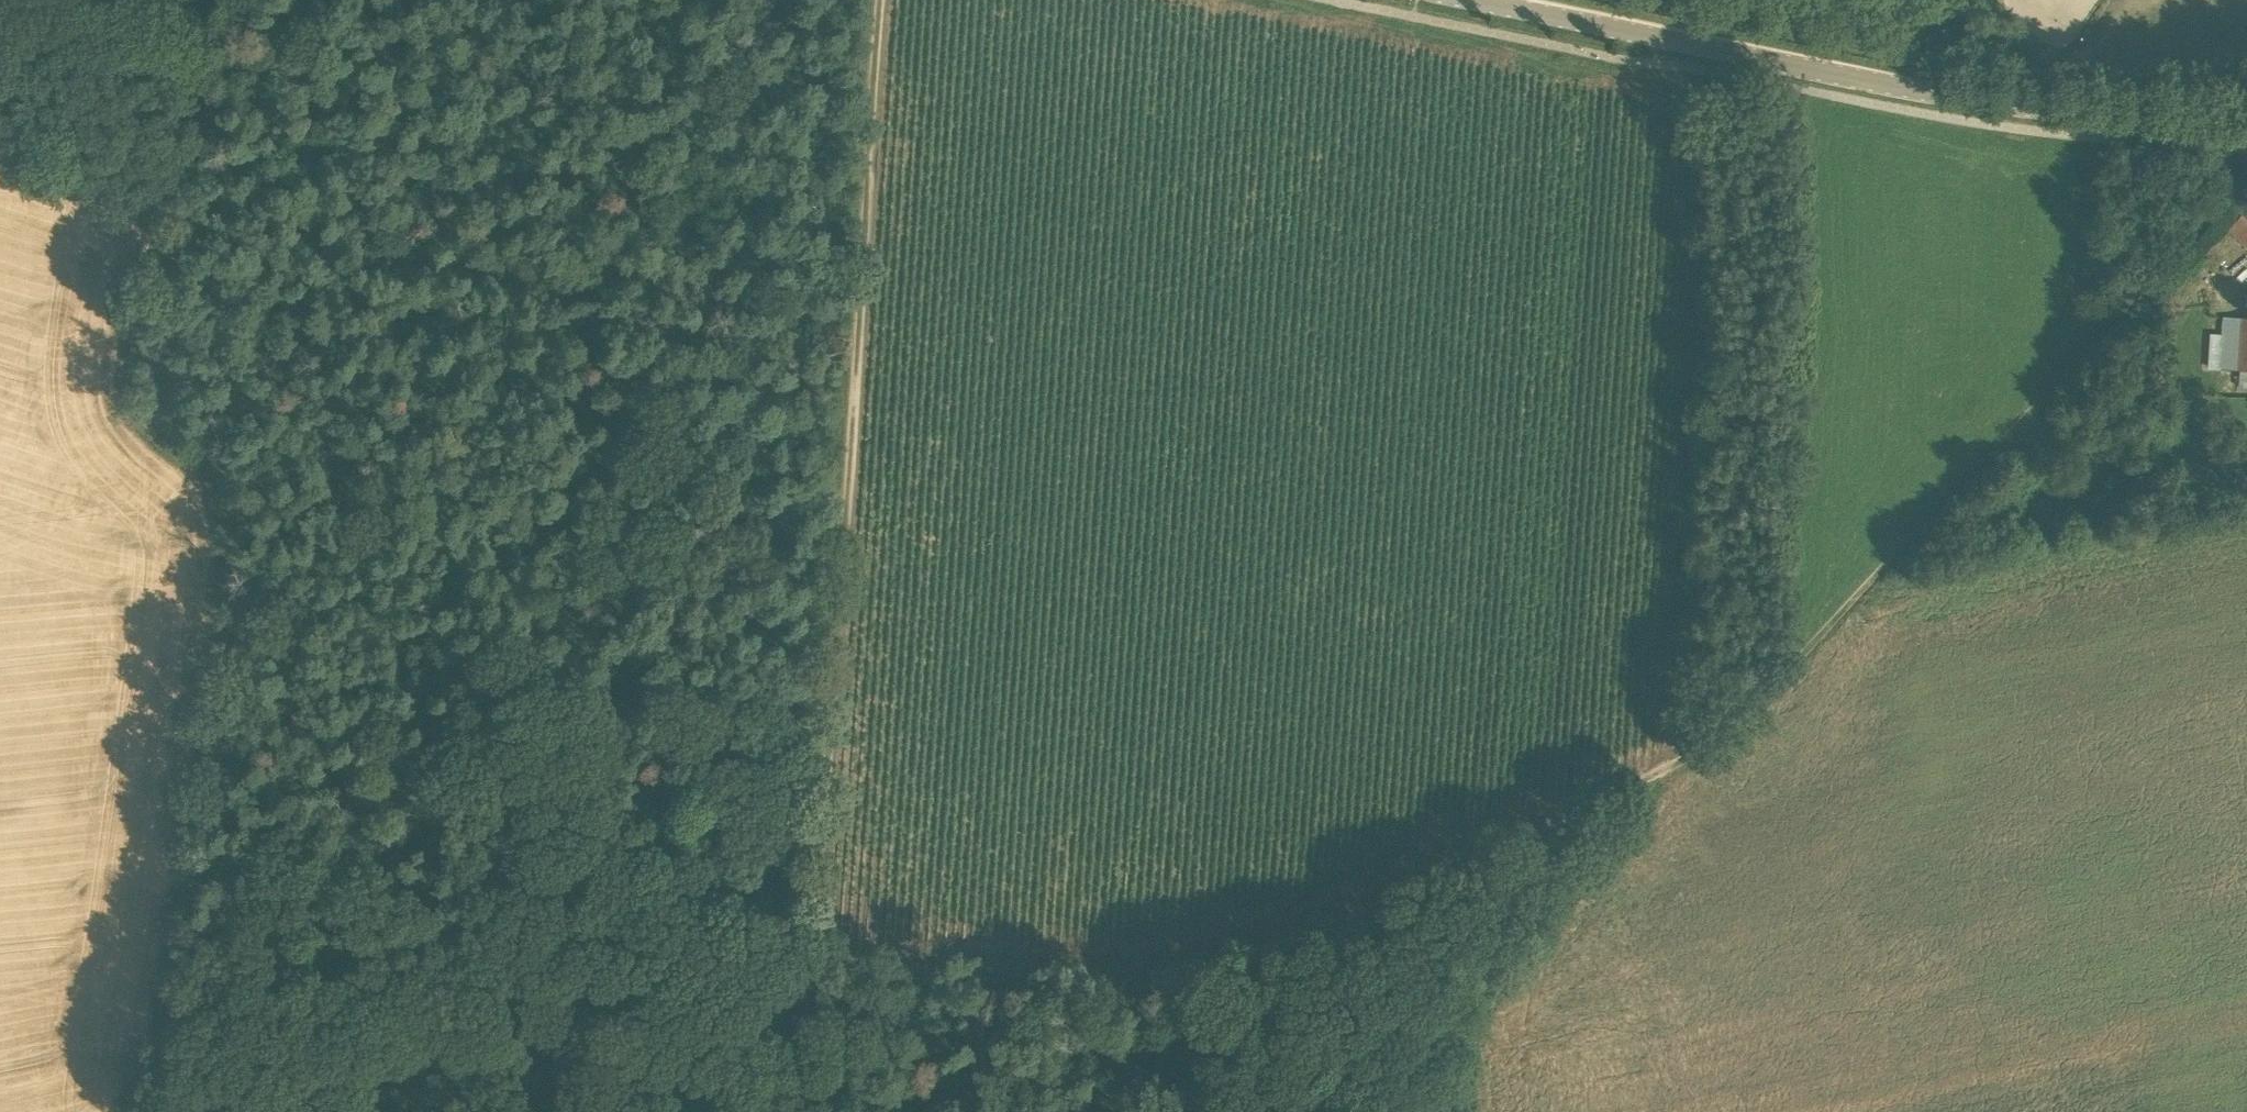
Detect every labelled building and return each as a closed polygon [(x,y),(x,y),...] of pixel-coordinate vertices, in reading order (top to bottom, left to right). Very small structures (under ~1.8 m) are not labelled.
[(2246,245),(2246,216),(2241,212),(2228,230),(2246,245)] [(2242,317),(2223,316),(2221,334),(2211,334),(2208,367),(2238,370),(2246,370),(2246,317),(2242,317)]
